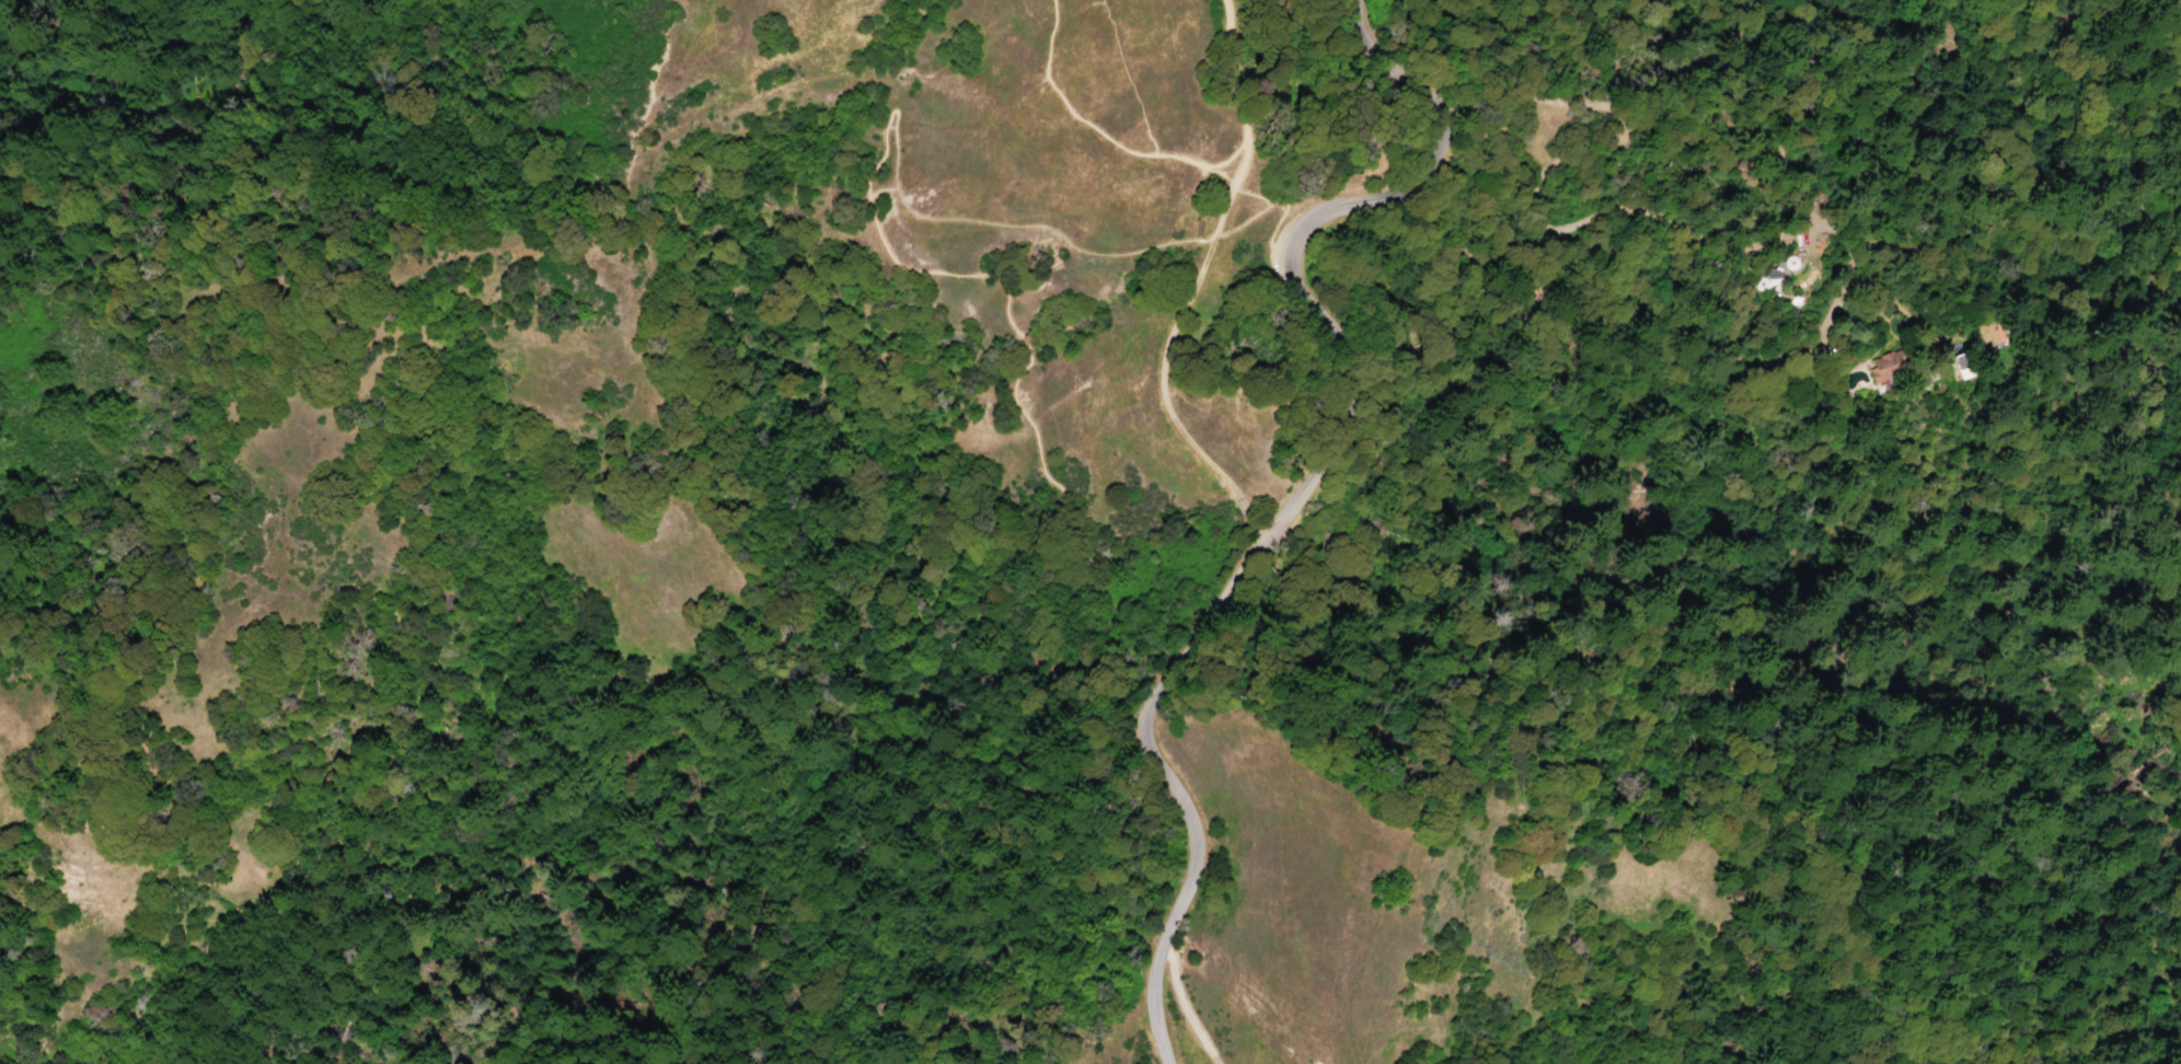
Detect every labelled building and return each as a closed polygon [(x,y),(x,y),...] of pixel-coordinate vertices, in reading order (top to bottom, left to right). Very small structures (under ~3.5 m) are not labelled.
[(1906,371),(1901,359),(1910,356),(1906,344),(1866,359),(1874,383),(1906,371)]
